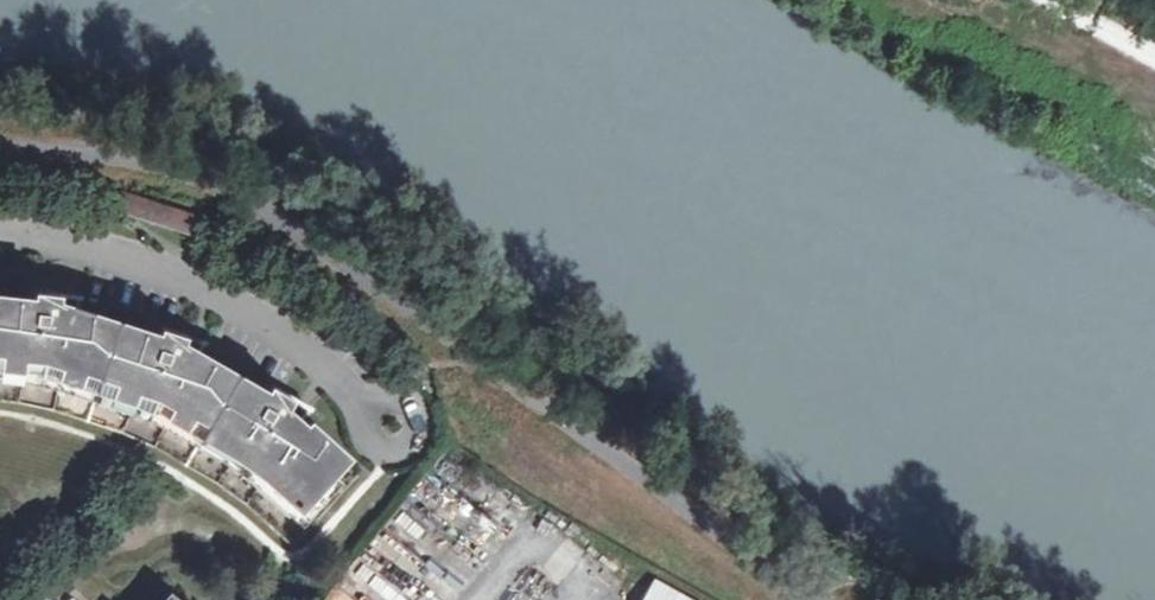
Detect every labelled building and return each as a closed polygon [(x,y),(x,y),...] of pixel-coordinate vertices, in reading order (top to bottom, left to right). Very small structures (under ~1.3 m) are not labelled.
[(198,238),(203,223),(125,197),(120,213),(198,238)] [(24,402),(62,411),(96,423),(131,434),(151,444),(218,482),(222,486),(231,493),(250,506),(298,548),(364,473),(316,427),(312,430),(303,422),(313,411),(280,391),(274,396),(205,354),(211,343),(173,331),(170,337),(83,310),(85,297),(48,292),(46,300),(0,295),(0,399),(24,402)] [(641,599),(693,599),(651,580),(641,599)]
